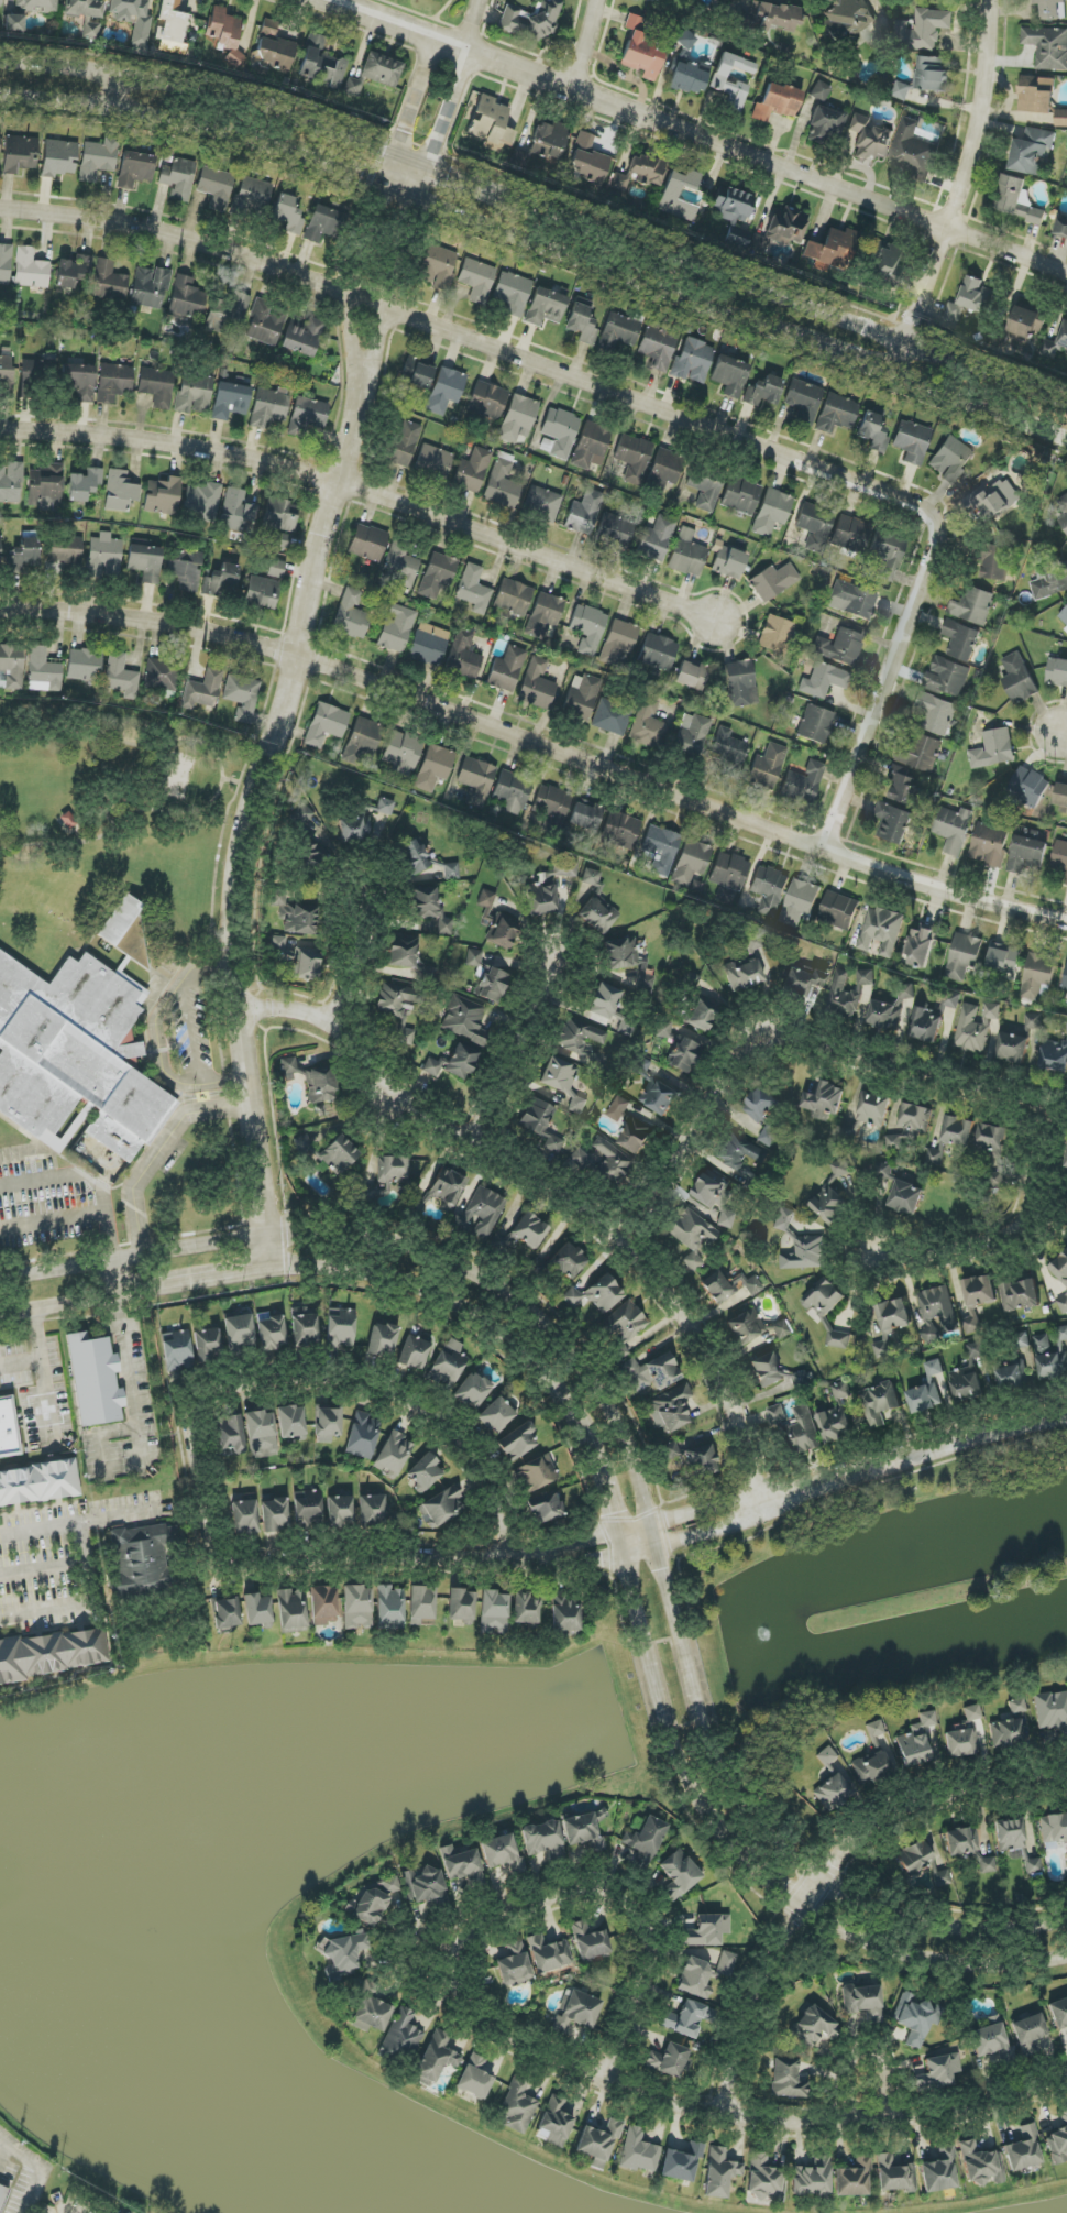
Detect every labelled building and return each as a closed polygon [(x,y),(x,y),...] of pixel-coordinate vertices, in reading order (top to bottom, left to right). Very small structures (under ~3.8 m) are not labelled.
[(13,8),(42,10),(42,13),(56,14),(57,0),(14,0),(13,8)] [(101,18),(103,2),(93,1),(93,0),(65,0),(64,14),(101,18)] [(152,16),(147,15),(149,1),(145,0),(110,0),(107,17),(133,21),(130,45),(147,48),(152,16)] [(186,45),(183,45),(188,14),(178,13),(180,0),(163,0),(158,28),(156,27),(154,39),(160,40),(158,51),(184,54),(186,45)] [(544,33),(553,36),(561,4),(546,0),(541,0),(538,14),(505,6),(499,30),(542,40),(544,33)] [(862,0),(834,0),(831,1),(835,7),(824,14),(829,21),(821,26),(834,46),(875,20),(862,0)] [(1036,7),(1042,7),(1043,21),(1066,20),(1065,0),(1036,0),(1036,7)] [(749,1),(746,27),(767,30),(767,27),(797,32),(800,8),(749,1)] [(242,19),(225,16),(226,8),(212,6),(207,36),(218,38),(216,46),(229,48),(226,64),(240,66),(242,53),(236,52),(242,19)] [(953,29),(953,11),(915,10),(914,22),(899,21),(897,49),(938,51),(939,29),(953,29)] [(620,65),(643,72),(641,78),(655,82),(665,49),(643,42),(650,21),(628,14),(624,28),(631,30),(620,65)] [(5,31),(24,32),(25,16),(6,15),(5,31)] [(260,36),(274,40),(279,23),(264,19),(260,36)] [(83,38),(98,39),(99,24),(83,23),(83,38)] [(674,40),(686,50),(696,38),(684,28),(674,40)] [(1023,28),(1022,45),(1038,46),(1037,70),(1066,71),(1066,29),(1023,28)] [(326,37),(309,33),(299,76),(319,80),(318,85),(340,90),(347,61),(322,55),(326,37)] [(289,73),(297,44),(277,38),(276,42),(259,37),(252,63),(289,73)] [(403,64),(368,51),(359,77),(394,89),(403,64)] [(749,85),(736,81),(735,84),(725,82),(729,67),(755,74),(758,64),(721,53),(711,88),(729,94),(725,109),(741,113),(749,85)] [(948,92),(950,58),(918,57),(916,90),(948,92)] [(667,85),(700,97),(711,67),(700,62),(698,68),(677,60),(667,85)] [(358,98),(364,81),(349,76),(344,93),(358,98)] [(1054,78),(1021,77),(1019,112),(1053,113),(1054,78)] [(832,87),(817,81),(810,96),(825,103),(832,87)] [(802,92),(769,82),(761,105),(755,103),(751,118),(768,123),(771,112),(794,119),(802,92)] [(906,102),(912,87),(900,82),(894,96),(906,102)] [(516,132),(504,127),(510,109),(494,103),(495,98),(481,94),(473,120),(471,119),(466,134),(486,140),(483,147),(500,153),(503,145),(511,147),(516,132)] [(808,139),(825,145),(829,134),(838,138),(846,116),(817,105),(809,125),(813,126),(808,139)] [(1066,127),(1066,110),(1056,110),(1056,127),(1066,127)] [(868,127),(870,118),(853,114),(849,131),(859,133),(854,158),(866,160),(867,158),(884,162),(891,132),(868,127)] [(939,146),(915,138),(920,122),(904,117),(887,165),(928,179),(939,146)] [(557,162),(570,131),(541,119),(529,150),(557,162)] [(1056,133),(1027,127),(1024,140),(1016,138),(1009,170),(1042,177),(1045,161),(1050,162),(1056,133)] [(611,157),(591,151),(595,136),(580,131),(568,174),(603,184),(611,157)] [(2,174),(16,175),(16,169),(36,170),(38,138),(4,136),(2,174)] [(79,181),(95,183),(97,170),(115,173),(119,139),(105,137),(104,144),(84,142),(79,181)] [(41,177),(57,179),(57,173),(75,175),(78,143),(44,139),(41,177)] [(523,168),(527,155),(514,151),(510,164),(523,168)] [(155,155),(122,152),(118,188),(133,190),(134,181),(152,183),(155,155)] [(626,193),(630,177),(660,186),(666,164),(633,154),(626,176),(615,173),(611,188),(626,193)] [(158,184),(172,187),(169,199),(189,203),(197,162),(174,158),(172,168),(161,166),(158,184)] [(209,209),(226,213),(235,175),(202,167),(196,191),(212,195),(209,209)] [(693,222),(698,207),(676,200),(681,187),(695,192),(700,174),(685,169),(684,175),(670,171),(658,210),(693,222)] [(236,205),(266,213),(273,184),(243,177),(236,205)] [(716,196),(712,212),(723,215),(721,221),(735,225),(736,221),(747,224),(754,196),(725,189),(723,198),(716,196)] [(285,232),(299,236),(304,211),(294,209),(296,198),(278,193),(272,220),(287,223),(285,232)] [(304,239),(319,245),(323,234),(334,238),(342,213),(315,204),(304,239)] [(799,244),(809,217),(776,205),(765,238),(788,246),(789,241),(799,244)] [(1066,237),(1066,219),(1059,218),(1055,235),(1066,237)] [(802,256),(844,271),(858,233),(845,228),(843,233),(829,228),(822,246),(807,241),(802,256)] [(765,253),(768,239),(754,236),(751,250),(765,253)] [(895,289),(901,269),(896,267),(902,248),(876,240),(864,279),(895,289)] [(0,244),(0,284),(9,285),(13,246),(0,244)] [(457,252),(426,245),(418,279),(433,283),(432,288),(448,292),(457,252)] [(49,288),(50,262),(33,261),(34,247),(17,246),(15,286),(49,288)] [(90,256),(76,255),(75,261),(59,260),(57,288),(74,289),(75,281),(89,282),(90,256)] [(91,296),(125,301),(129,276),(112,273),(114,260),(97,258),(91,296)] [(498,269),(465,258),(457,282),(472,288),(468,300),(485,306),(498,269)] [(170,272),(136,266),(130,304),(163,310),(170,272)] [(521,319),(533,281),(501,271),(492,299),(507,303),(504,314),(521,319)] [(194,278),(177,274),(168,315),(200,322),(207,290),(192,287),(194,278)] [(958,305),(950,302),(943,323),(958,328),(964,308),(989,316),(996,292),(982,287),(984,281),(967,276),(958,305)] [(559,324),(568,298),(537,287),(524,322),(540,328),(543,318),(559,324)] [(229,305),(212,299),(202,328),(221,335),(224,326),(240,331),(251,296),(233,291),(229,305)] [(245,337),(276,347),(288,310),(257,300),(245,337)] [(589,318),(592,308),(573,303),(566,330),(580,334),(578,342),(592,346),(599,321),(589,318)] [(1037,343),(1046,315),(1017,306),(1008,334),(1037,343)] [(634,347),(642,322),(609,312),(598,348),(612,352),(616,341),(634,347)] [(288,325),(282,349),(315,357),(324,321),(307,317),(304,329),(288,325)] [(678,334),(665,330),(667,324),(648,319),(638,353),(653,357),(649,368),(667,373),(678,334)] [(1064,321),(1058,344),(1045,340),(1041,355),(1058,359),(1061,347),(1066,349),(1066,322),(1064,321)] [(686,381),(687,380),(704,385),(715,346),(685,337),(673,377),(686,381)] [(0,356),(0,384),(12,384),(12,348),(2,348),(1,356),(0,356)] [(710,380),(726,385),(722,395),(738,401),(750,365),(718,355),(710,380)] [(427,390),(434,367),(407,358),(400,381),(427,390)] [(53,362),(21,361),(21,383),(44,384),(44,371),(53,371),(53,362)] [(133,366),(100,364),(98,404),(114,405),(114,395),(124,396),(124,390),(132,390),(133,366)] [(95,366),(66,365),(65,402),(93,403),(95,366)] [(459,404),(466,374),(438,367),(427,412),(444,416),(448,402),(459,404)] [(170,411),(174,371),(141,368),(138,394),(154,395),(153,409),(170,411)] [(213,377),(180,374),(177,409),(209,412),(213,377)] [(778,405),(782,378),(766,376),(765,383),(750,381),(746,405),(759,406),(759,402),(778,405)] [(795,423),(812,428),(824,388),(791,379),(784,404),(799,408),(795,423)] [(509,392),(477,380),(466,409),(498,420),(509,392)] [(251,387),(218,383),(213,419),(228,421),(229,413),(247,415),(251,387)] [(268,420),(285,423),(291,390),(279,388),(278,392),(257,388),(250,426),(267,429),(268,420)] [(815,429),(832,436),(836,425),(850,431),(860,404),(829,393),(815,429)] [(498,439),(516,444),(518,436),(528,438),(539,402),(511,394),(498,439)] [(323,430),(329,405),(297,397),(290,422),(323,430)] [(580,416),(548,408),(541,435),(555,438),(550,456),(568,461),(580,416)] [(879,426),(882,416),(864,411),(856,437),(871,442),(870,446),(883,451),(889,429),(879,426)] [(410,468),(420,425),(399,420),(389,464),(410,468)] [(903,463),(922,468),(932,428),(900,420),(893,448),(907,451),(903,463)] [(590,464),(601,466),(611,428),(584,421),(572,465),(589,470),(590,464)] [(623,481),(640,487),(653,444),(621,434),(613,460),(628,465),(623,481)] [(976,453),(949,435),(928,465),(943,475),(940,478),(954,487),(976,453)] [(443,484),(455,456),(424,443),(413,471),(443,484)] [(469,461),(460,459),(452,486),(479,494),(492,452),(474,446),(469,461)] [(685,457),(659,448),(649,477),(674,486),(685,457)] [(485,501),(516,508),(522,482),(508,479),(513,458),(496,454),(485,501)] [(21,503),(22,463),(7,463),(7,465),(0,465),(0,503),(21,503)] [(63,464),(47,464),(47,470),(29,469),(27,505),(42,505),(42,511),(53,511),(53,503),(62,504),(63,464)] [(87,493),(95,493),(96,485),(102,486),(103,469),(87,468),(86,475),(70,475),(68,501),(86,502),(87,493)] [(141,486),(127,484),(129,471),(108,469),(105,510),(127,511),(128,501),(139,502),(141,486)] [(686,487),(699,490),(695,509),(714,513),(723,476),(690,469),(686,487)] [(181,478),(168,476),(167,483),(147,480),(144,511),(177,515),(181,478)] [(763,487),(731,476),(721,505),(752,517),(763,487)] [(1022,499),(1007,478),(989,490),(985,485),(968,497),(987,524),(1022,499)] [(221,486),(196,482),(196,488),(187,487),(183,516),(216,521),(221,486)] [(553,523),(563,497),(532,485),(522,511),(553,523)] [(245,491),(227,487),(220,526),(246,532),(248,522),(255,523),(258,507),(243,504),(245,491)] [(605,494),(586,488),(581,503),(573,501),(563,527),(589,537),(605,494)] [(785,526),(793,496),(766,488),(753,533),(770,538),(775,523),(785,526)] [(1050,507),(1066,534),(1066,496),(1050,507)] [(300,505),(269,497),(262,526),(293,533),(300,505)] [(823,554),(835,511),(803,502),(796,528),(809,532),(805,549),(823,554)] [(595,541),(626,552),(635,522),(605,512),(595,541)] [(677,521),(659,514),(653,531),(642,527),(637,539),(641,541),(637,553),(662,562),(677,521)] [(872,525),(840,514),(830,545),(862,555),(872,525)] [(390,535),(358,523),(348,552),(379,564),(390,535)] [(709,549),(692,543),(696,531),(681,526),(667,567),(698,578),(709,549)] [(868,555),(884,561),(877,577),(893,583),(908,541),(877,530),(868,555)] [(122,540),(110,540),(111,532),(99,532),(99,538),(89,538),(87,576),(120,578),(122,540)] [(288,551),(292,536),(274,532),(270,546),(288,551)] [(82,538),(49,537),(48,562),(82,563),(82,538)] [(39,539),(22,538),(21,548),(13,548),(12,567),(38,568),(39,539)] [(405,555),(408,547),(392,542),(381,576),(412,587),(421,561),(405,555)] [(161,547),(129,545),(127,570),(143,571),(142,584),(159,585),(161,547)] [(748,555),(721,545),(711,570),(739,581),(748,555)] [(1007,581),(1009,547),(984,545),(982,579),(1007,581)] [(169,576),(180,577),(179,591),(199,593),(202,553),(171,551),(169,576)] [(418,595),(436,600),(441,584),(450,586),(458,561),(431,552),(418,595)] [(284,578),(285,561),(269,559),(267,576),(284,578)] [(484,616),(493,590),(477,585),(483,568),(467,562),(455,598),(474,605),(472,612),(484,616)] [(775,572),(771,566),(748,581),(763,604),(801,579),(790,562),(775,572)] [(240,567),(222,563),(220,572),(208,570),(203,593),(233,599),(240,567)] [(275,611),(280,582),(250,576),(244,605),(275,611)] [(524,617),(534,588),(503,578),(493,607),(524,617)] [(878,594),(836,580),(827,607),(869,620),(878,594)] [(995,595),(969,586),(964,604),(952,600),(947,614),(985,627),(995,595)] [(332,631),(364,640),(371,614),(356,610),(362,592),(345,587),(332,631)] [(556,628),(566,601),(540,592),(524,634),(541,640),(547,625),(556,628)] [(402,654),(417,612),(391,603),(387,616),(376,645),(402,654)] [(608,614),(576,605),(568,630),(583,634),(578,652),(595,657),(608,614)] [(1066,625),(1066,608),(1058,617),(1066,625)] [(758,648),(786,655),(794,623),(767,615),(758,648)] [(639,627),(612,619),(599,660),(619,666),(623,653),(630,655),(639,627)] [(982,632),(948,619),(942,635),(953,639),(947,655),(971,663),(982,632)] [(409,657),(440,666),(450,632),(419,623),(409,657)] [(469,652),(475,632),(458,627),(445,670),(476,680),(483,656),(469,652)] [(811,654),(855,667),(864,636),(839,628),(834,643),(816,637),(811,654)] [(678,642),(646,633),(638,662),(670,671),(678,642)] [(0,645),(0,671),(6,671),(6,689),(23,690),(24,646),(0,645)] [(512,694),(528,652),(509,645),(503,661),(496,658),(486,684),(512,694)] [(46,663),(46,646),(29,646),(28,691),(61,691),(62,664),(46,663)] [(100,682),(102,651),(70,648),(68,679),(100,682)] [(136,700),(140,673),(124,671),(126,654),(109,651),(104,688),(124,691),(123,699),(136,700)] [(1002,679),(1016,705),(1040,693),(1020,651),(1002,660),(1010,675),(1002,679)] [(549,710),(557,683),(542,679),(548,661),(531,656),(518,701),(549,710)] [(963,698),(971,667),(933,657),(925,689),(963,698)] [(181,664),(148,658),(143,687),(176,692),(181,664)] [(1050,658),(1047,685),(1066,687),(1066,660),(1050,658)] [(675,683),(703,691),(710,669),(682,660),(675,683)] [(730,707),(757,704),(753,660),(726,663),(730,707)] [(847,690),(852,672),(815,662),(810,681),(802,678),(798,692),(825,699),(828,685),(847,690)] [(194,704),(215,708),(223,671),(207,667),(203,684),(186,680),(180,707),(193,710),(194,704)] [(602,682),(576,672),(561,711),(587,721),(602,682)] [(261,682),(228,675),(222,699),(239,703),(235,721),(251,725),(261,682)] [(957,703),(920,694),(916,711),(925,713),(921,729),(949,737),(957,703)] [(622,738),(634,710),(603,696),(591,725),(622,738)] [(668,724),(653,719),(659,701),(644,696),(628,738),(659,750),(668,724)] [(350,712),(317,703),(305,745),(321,749),(325,734),(342,739),(350,712)] [(836,715),(808,704),(796,735),(824,746),(836,715)] [(700,758),(711,720),(685,713),(674,750),(700,758)] [(374,755),(383,725),(356,717),(343,761),(358,765),(362,751),(374,755)] [(730,738),(732,730),(719,726),(710,756),(742,765),(749,744),(730,738)] [(984,732),(985,749),(970,750),(972,768),(1015,763),(1011,729),(984,732)] [(392,771),(411,778),(424,742),(392,730),(381,760),(394,765),(392,771)] [(943,742),(917,733),(912,748),(901,745),(896,762),(933,773),(943,742)] [(756,755),(746,781),(772,791),(787,749),(769,742),(764,758),(756,755)] [(445,781),(456,754),(430,744),(413,787),(432,794),(438,778),(445,781)] [(497,767),(465,757),(456,782),(471,787),(465,804),(483,810),(497,767)] [(787,771),(780,797),(813,806),(824,764),(809,760),(805,776),(787,771)] [(1052,781),(1021,765),(1006,795),(1036,811),(1052,781)] [(913,786),(917,775),(893,766),(889,778),(896,781),(890,798),(918,808),(925,790),(913,786)] [(503,811),(520,817),(532,780),(501,770),(492,796),(506,801),(503,811)] [(1059,781),(1054,804),(1066,807),(1066,783),(1059,781)] [(570,794),(540,784),(532,811),(545,815),(540,831),(556,837),(570,794)] [(376,812),(391,815),(394,802),(379,798),(376,812)] [(604,807),(575,799),(569,825),(597,833),(604,807)] [(306,829),(316,812),(299,801),(288,819),(306,829)] [(912,811),(879,804),(876,818),(882,819),(878,839),(905,845),(912,811)] [(962,858),(973,811),(962,809),(961,813),(940,808),(933,834),(948,838),(944,853),(962,858)] [(60,818),(69,830),(81,821),(72,809),(60,818)] [(642,821),(610,810),(600,840),(631,851),(642,821)] [(370,817),(341,817),(341,842),(371,842),(370,817)] [(1003,867),(1010,829),(977,823),(970,861),(1003,867)] [(650,873),(669,878),(680,833),(648,826),(642,851),(655,854),(650,873)] [(1025,876),(1027,867),(1042,870),(1048,842),(1015,835),(1008,872),(1025,876)] [(712,847),(685,838),(672,881),(689,887),(694,872),(703,875),(712,847)] [(400,846),(411,875),(430,868),(419,839),(400,846)] [(1057,840),(1051,870),(1066,873),(1066,842),(1057,840)] [(304,846),(303,865),(322,867),(324,847),(304,846)] [(742,891),(750,860),(717,852),(710,883),(742,891)] [(530,916),(557,913),(553,879),(578,876),(576,862),(568,863),(567,854),(552,856),(554,872),(540,873),(542,884),(526,885),(530,916)] [(444,864),(445,880),(459,879),(458,863),(444,864)] [(758,865),(750,892),(764,896),(759,913),(777,918),(790,875),(758,865)] [(603,873),(585,868),(581,883),(599,888),(603,873)] [(810,918),(822,888),(796,878),(783,913),(795,917),(796,913),(810,918)] [(454,934),(453,918),(444,919),(443,908),(438,909),(437,886),(412,887),(414,920),(437,918),(438,934),(454,934)] [(496,894),(482,890),(477,905),(486,907),(481,920),(493,924),(495,918),(489,915),(496,894)] [(861,903),(829,890),(818,919),(850,932),(861,903)] [(143,905),(124,893),(97,936),(126,955),(116,972),(121,971),(129,959),(147,969),(140,910),(143,905)] [(589,896),(577,918),(606,935),(619,914),(589,896)] [(314,936),(317,908),(279,904),(276,931),(314,936)] [(870,906),(858,949),(870,952),(873,940),(883,942),(879,956),(893,960),(905,916),(870,906)] [(519,920),(495,914),(487,943),(511,949),(519,920)] [(909,965),(927,969),(935,933),(912,927),(906,955),(911,956),(909,965)] [(946,979),(965,983),(968,967),(978,968),(984,939),(956,933),(946,979)] [(745,939),(748,952),(764,948),(761,935),(745,939)] [(320,951),(285,949),(285,937),(274,936),(272,958),(293,960),(292,979),(318,980),(320,951)] [(389,966),(415,967),(417,938),(390,937),(389,966)] [(604,941),(607,969),(640,966),(642,981),(647,981),(645,959),(638,960),(636,938),(604,941)] [(987,967),(1015,975),(1022,950),(994,942),(987,967)] [(47,1147),(0,1113),(0,951),(46,985),(76,944),(148,996),(110,1051),(177,1098),(145,1142),(82,1098),(47,1147)] [(480,967),(482,951),(467,950),(465,965),(480,967)] [(1023,998),(1040,1001),(1042,985),(1053,987),(1057,957),(1029,953),(1023,998)] [(724,968),(733,993),(765,981),(756,956),(724,968)] [(790,963),(781,991),(806,999),(810,985),(823,990),(828,975),(790,963)] [(418,981),(434,984),(437,968),(421,966),(418,981)] [(510,975),(485,966),(474,995),(500,1004),(510,975)] [(849,973),(837,969),(826,1010),(856,1018),(863,995),(845,990),(849,973)] [(858,985),(875,985),(875,971),(858,970),(858,985)] [(623,992),(600,982),(586,1016),(608,1026),(612,1015),(613,1015),(623,992)] [(915,998),(914,984),(898,985),(899,999),(915,998)] [(375,1013),(396,1018),(391,1041),(396,1043),(394,1051),(408,1054),(413,1031),(403,1029),(407,1010),(416,1012),(421,991),(404,987),(402,992),(381,987),(375,1013)] [(962,994),(945,990),(940,1012),(917,1006),(910,1037),(937,1043),(946,1007),(958,1010),(962,994)] [(487,1008),(454,994),(439,1027),(485,1047),(491,1034),(479,1028),(487,1008)] [(684,1022),(707,1033),(720,1006),(697,995),(684,1022)] [(904,1008),(873,1000),(868,1025),(898,1032),(904,1008)] [(954,1048),(984,1054),(992,1019),(999,1020),(1002,1006),(987,1003),(982,1024),(976,1022),(979,1006),(963,1003),(954,1048)] [(1042,1030),(1042,1014),(1026,1014),(1026,1029),(1042,1030)] [(581,1054),(586,1039),(603,1045),(608,1032),(566,1018),(556,1045),(581,1054)] [(669,1039),(672,1023),(658,1021),(655,1036),(669,1039)] [(1030,1038),(1002,1032),(996,1059),(1024,1065),(1030,1038)] [(670,1038),(676,1041),(666,1065),(690,1075),(702,1045),(678,1036),(677,1038),(671,1035),(670,1038)] [(1042,1071),(1066,1071),(1066,1042),(1042,1042),(1042,1071)] [(445,1071),(467,1081),(479,1052),(457,1043),(445,1071)] [(605,1070),(606,1055),(592,1054),(592,1069),(605,1070)] [(422,1071),(437,1078),(444,1063),(429,1056),(422,1071)] [(540,1083),(561,1091),(559,1097),(570,1101),(567,1110),(582,1115),(588,1099),(570,1092),(579,1067),(549,1056),(540,1083)] [(334,1066),(297,1070),(295,1057),(281,1059),(283,1076),(305,1073),(309,1104),(337,1101),(334,1066)] [(639,1103),(667,1117),(680,1090),(652,1076),(639,1103)] [(813,1119),(827,1122),(830,1113),(839,1115),(846,1087),(822,1081),(818,1095),(806,1092),(802,1108),(814,1111),(813,1119)] [(742,1107),(757,1124),(780,1103),(765,1086),(742,1107)] [(891,1099),(864,1091),(856,1120),(883,1128),(891,1099)] [(621,1123),(629,1100),(616,1095),(608,1118),(621,1123)] [(555,1108),(532,1097),(518,1124),(539,1135),(533,1148),(555,1159),(564,1141),(544,1130),(555,1108)] [(886,1148),(904,1152),(908,1135),(926,1139),(933,1109),(903,1102),(897,1133),(889,1131),(886,1148)] [(974,1120),(946,1116),(942,1143),(971,1147),(974,1120)] [(619,1145),(642,1156),(655,1127),(632,1117),(619,1145)] [(783,1128),(770,1120),(757,1139),(771,1147),(783,1128)] [(975,1154),(993,1157),(989,1184),(1000,1186),(1009,1129),(980,1124),(975,1154)] [(360,1153),(339,1134),(318,1157),(339,1176),(360,1153)] [(716,1157),(744,1177),(753,1164),(760,1169),(767,1158),(732,1134),(716,1157)] [(570,1157),(616,1188),(634,1161),(599,1138),(588,1154),(577,1147),(570,1157)] [(926,1164),(942,1166),(946,1143),(941,1142),(940,1150),(928,1148),(926,1164)] [(408,1182),(407,1156),(377,1157),(378,1193),(390,1192),(390,1183),(408,1182)] [(809,1204),(832,1227),(852,1205),(833,1186),(851,1168),(842,1158),(831,1169),(838,1175),(809,1204)] [(876,1175),(891,1178),(893,1165),(879,1162),(876,1175)] [(455,1209),(466,1177),(438,1168),(428,1200),(455,1209)] [(692,1196),(714,1210),(717,1226),(732,1229),(736,1212),(730,1208),(732,1205),(734,1194),(728,1191),(730,1181),(720,1179),(707,1171),(692,1196)] [(924,1188),(897,1180),(889,1208),(916,1216),(924,1188)] [(458,1228),(488,1241),(506,1198),(476,1186),(458,1228)] [(721,1233),(684,1206),(666,1231),(692,1250),(682,1263),(696,1273),(705,1261),(694,1253),(704,1240),(711,1245),(721,1233)] [(772,1227),(788,1233),(795,1212),(779,1207),(772,1227)] [(515,1244),(518,1239),(535,1251),(551,1228),(525,1211),(507,1239),(515,1244)] [(826,1268),(825,1236),(796,1237),(797,1254),(781,1255),(781,1269),(826,1268)] [(588,1261),(568,1242),(549,1261),(569,1281),(588,1261)] [(1066,1287),(1066,1251),(1049,1268),(1066,1287)] [(700,1282),(716,1307),(745,1288),(751,1298),(764,1289),(755,1275),(746,1281),(741,1274),(727,1283),(718,1270),(700,1282)] [(605,1315),(625,1293),(603,1274),(583,1296),(572,1286),(562,1298),(576,1311),(587,1299),(605,1315)] [(968,1308),(998,1301),(991,1275),(962,1282),(968,1308)] [(805,1298),(824,1319),(847,1298),(828,1277),(805,1298)] [(1003,1309),(1039,1308),(1037,1280),(1002,1282),(1003,1309)] [(943,1333),(959,1329),(948,1286),(918,1293),(925,1321),(940,1318),(943,1333)] [(1056,1304),(1066,1315),(1066,1294),(1056,1304)] [(912,1326),(905,1299),(876,1306),(883,1333),(912,1326)] [(623,1345),(650,1324),(630,1300),(601,1322),(618,1345),(612,1349),(620,1360),(629,1353),(623,1345)] [(738,1346),(766,1333),(754,1308),(726,1321),(738,1346)] [(356,1310),(328,1309),(327,1337),(332,1337),(331,1347),(354,1348),(356,1310)] [(293,1345),(318,1345),(317,1310),(292,1310),(293,1345)] [(960,1318),(967,1335),(982,1329),(976,1312),(960,1318)] [(278,1344),(285,1344),(284,1315),(258,1316),(260,1352),(278,1351),(278,1344)] [(254,1346),(252,1316),(225,1317),(226,1347),(254,1346)] [(777,1340),(792,1335),(786,1319),(772,1324),(777,1340)] [(399,1328),(373,1322),(366,1353),(391,1359),(399,1328)] [(198,1363),(209,1361),(208,1353),(221,1351),(217,1328),(193,1332),(198,1363)] [(827,1345),(848,1350),(852,1335),(831,1329),(827,1345)] [(188,1330),(161,1334),(166,1370),(193,1366),(188,1330)] [(68,1334),(80,1427),(122,1421),(120,1408),(125,1408),(123,1388),(117,1389),(115,1373),(120,1373),(117,1353),(111,1354),(109,1338),(88,1341),(87,1332),(68,1334)] [(397,1363),(421,1372),(431,1344),(408,1335),(397,1363)] [(884,1343),(875,1343),(875,1358),(891,1358),(890,1335),(883,1335),(884,1343)] [(1051,1354),(1049,1335),(1035,1336),(1040,1381),(1066,1378),(1066,1352),(1051,1354)] [(464,1345),(449,1337),(427,1378),(451,1391),(468,1358),(460,1353),(464,1345)] [(950,1373),(956,1401),(983,1395),(975,1358),(985,1356),(982,1342),(967,1345),(972,1367),(950,1373)] [(638,1366),(635,1358),(620,1365),(634,1395),(654,1385),(656,1391),(681,1379),(669,1352),(638,1366)] [(751,1360),(761,1389),(783,1382),(774,1353),(751,1360)] [(927,1378),(943,1376),(941,1361),(926,1362),(927,1378)] [(997,1389),(1026,1387),(1026,1366),(996,1367),(997,1389)] [(474,1411),(493,1387),(472,1370),(453,1395),(474,1411)] [(801,1374),(784,1372),(783,1379),(800,1382),(801,1374)] [(837,1401),(852,1396),(848,1381),(832,1386),(837,1401)] [(902,1408),(894,1382),(860,1393),(871,1430),(886,1426),(883,1414),(902,1408)] [(914,1416),(944,1406),(936,1383),(907,1392),(914,1416)] [(693,1397),(687,1384),(649,1400),(654,1411),(652,1412),(662,1435),(690,1423),(681,1402),(693,1397)] [(0,1398),(0,1457),(20,1455),(13,1396),(0,1398)] [(476,1417),(493,1436),(516,1415),(499,1396),(476,1417)] [(822,1448),(809,1403),(793,1408),(797,1421),(788,1424),(782,1404),(767,1408),(773,1429),(788,1425),(797,1455),(822,1448)] [(827,1445),(854,1436),(843,1403),(816,1413),(827,1445)] [(301,1405),(276,1409),(281,1441),(306,1437),(301,1405)] [(341,1409),(316,1408),(315,1443),(332,1443),(332,1436),(341,1436),(341,1409)] [(273,1411),(245,1414),(250,1458),(278,1455),(273,1411)] [(383,1419),(356,1412),(344,1453),(370,1460),(383,1419)] [(221,1450),(234,1448),(235,1454),(245,1453),(240,1414),(216,1418),(221,1450)] [(510,1463),(537,1445),(529,1434),(535,1430),(528,1420),(496,1442),(510,1463)] [(373,1469),(397,1480),(414,1442),(390,1431),(373,1469)] [(665,1459),(680,1457),(678,1442),(663,1444),(665,1459)] [(682,1451),(688,1479),(718,1473),(712,1445),(682,1451)] [(423,1493),(443,1473),(435,1466),(439,1463),(428,1452),(405,1476),(423,1493)] [(512,1470),(524,1495),(560,1479),(547,1453),(512,1470)] [(76,1462),(0,1472),(0,1508),(81,1497),(76,1462)] [(436,1528),(467,1509),(453,1485),(416,1507),(425,1522),(431,1519),(436,1528)] [(322,1520),(321,1491),(294,1491),(295,1529),(313,1529),(313,1520),(322,1520)] [(563,1517),(557,1492),(527,1499),(533,1524),(563,1517)] [(359,1496),(360,1526),(385,1525),(384,1495),(359,1496)] [(352,1496),(327,1497),(328,1528),(353,1527),(352,1496)] [(262,1532),(288,1531),(287,1499),(261,1500),(262,1532)] [(232,1500),(233,1533),(258,1532),(256,1500),(232,1500)] [(108,1532),(116,1599),(162,1594),(161,1585),(169,1584),(164,1544),(177,1542),(174,1524),(108,1532)] [(377,1629),(404,1628),(403,1590),(392,1590),(391,1585),(377,1585),(377,1629)] [(345,1630),(357,1629),(357,1628),(372,1628),(371,1586),(343,1587),(345,1630)] [(409,1624),(434,1624),(435,1587),(410,1586),(409,1624)] [(311,1588),(312,1625),(337,1624),(336,1587),(311,1588)] [(278,1591),(279,1631),(306,1630),(305,1590),(278,1591)] [(448,1620),(474,1621),(475,1591),(449,1590),(448,1620)] [(508,1596),(497,1595),(497,1591),(482,1590),(480,1628),(499,1629),(499,1632),(507,1632),(508,1596)] [(514,1592),(513,1624),(538,1625),(539,1598),(529,1598),(529,1592),(514,1592)] [(552,1632),(579,1631),(579,1598),(568,1598),(568,1592),(552,1592),(552,1632)] [(248,1626),(261,1624),(262,1629),(273,1627),(269,1597),(259,1599),(258,1593),(243,1595),(248,1626)] [(216,1629),(241,1625),(237,1598),(212,1601),(216,1629)] [(104,1629),(0,1643),(0,1682),(109,1667),(104,1629)] [(1038,1734),(1066,1731),(1066,1692),(1034,1695),(1038,1734)] [(1012,1715),(1027,1711),(1024,1697),(1009,1701),(1012,1715)] [(964,1708),(967,1722),(982,1718),(979,1704),(964,1708)] [(902,1767),(930,1762),(924,1728),(937,1725),(935,1710),(919,1713),(921,1724),(911,1726),(912,1734),(897,1737),(902,1767)] [(870,1738),(885,1733),(880,1720),(865,1725),(870,1738)] [(1027,1720),(990,1722),(991,1747),(1028,1745),(1027,1720)] [(945,1732),(947,1757),(978,1754),(976,1729),(945,1732)] [(826,1767),(838,1757),(828,1746),(816,1756),(826,1767)] [(881,1748),(851,1763),(863,1787),(893,1772),(881,1748)] [(853,1792),(836,1772),(813,1793),(829,1812),(853,1792)] [(561,1819),(567,1846),(588,1841),(591,1852),(606,1849),(604,1837),(599,1838),(595,1821),(607,1818),(605,1810),(561,1819)] [(1038,1817),(1043,1843),(1066,1840),(1066,1813),(1038,1817)] [(668,1825),(648,1815),(638,1836),(626,1831),(620,1843),(642,1853),(639,1861),(649,1866),(668,1825)] [(994,1822),(998,1856),(1023,1853),(1026,1874),(1042,1872),(1040,1858),(1027,1860),(1022,1819),(994,1822)] [(565,1859),(557,1820),(520,1828),(526,1856),(549,1851),(551,1862),(565,1859)] [(994,1857),(980,1858),(976,1827),(945,1831),(948,1856),(973,1854),(975,1874),(996,1872),(994,1857)] [(479,1842),(486,1869),(507,1862),(511,1875),(526,1871),(522,1857),(518,1859),(511,1833),(479,1842)] [(947,1869),(939,1873),(924,1839),(896,1852),(907,1875),(929,1865),(940,1888),(953,1882),(947,1869)] [(438,1849),(448,1882),(471,1875),(473,1882),(484,1878),(474,1848),(457,1854),(454,1844),(438,1849)] [(670,1880),(662,1886),(674,1901),(703,1877),(680,1848),(658,1865),(670,1880)] [(417,1869),(405,1872),(413,1906),(446,1898),(439,1866),(417,1872),(417,1869)] [(349,1900),(343,1910),(373,1929),(382,1915),(381,1914),(389,1900),(367,1886),(356,1904),(349,1900)] [(684,1946),(721,1946),(721,1934),(730,1934),(730,1915),(696,1915),(696,1930),(684,1931),(684,1946)] [(610,1954),(605,1930),(590,1933),(587,1919),(571,1923),(579,1961),(610,1954)] [(566,1940),(546,1946),(542,1933),(526,1938),(537,1974),(573,1963),(566,1940)] [(356,1950),(368,1949),(367,1934),(318,1939),(321,1963),(325,1963),(327,1977),(358,1974),(356,1950)] [(496,1961),(503,1988),(533,1980),(522,1940),(506,1944),(510,1957),(496,1961)] [(717,1971),(733,1975),(737,1954),(722,1951),(717,1971)] [(706,1986),(712,1964),(686,1957),(677,1991),(709,1999),(712,1987),(706,1986)] [(843,1987),(844,2013),(867,2012),(868,2023),(882,2023),(880,1985),(843,1987)] [(601,1999),(565,1989),(553,2031),(568,2035),(571,2023),(593,2029),(601,1999)] [(920,2050),(930,2023),(937,2026),(943,2009),(915,1998),(916,1996),(903,1991),(892,2022),(911,2029),(905,2044),(920,2050)] [(367,2033),(370,2027),(382,2033),(394,2008),(364,1994),(350,2024),(367,2033)] [(1048,2004),(1057,2030),(1066,2027),(1066,1997),(1048,2004)] [(660,2027),(695,2039),(702,2019),(710,2022),(714,2010),(685,2000),(680,2016),(666,2011),(660,2027)] [(840,2025),(810,2004),(789,2034),(810,2049),(822,2033),(830,2039),(840,2025)] [(423,2032),(410,2026),(416,2013),(400,2006),(378,2054),(407,2066),(423,2032)] [(1010,2024),(1023,2057),(1039,2050),(1035,2040),(1048,2035),(1040,2013),(1010,2024)] [(986,2018),(989,2026),(969,2032),(977,2057),(1008,2048),(999,2015),(986,2018)] [(412,2081),(432,2089),(443,2063),(456,2069),(462,2056),(445,2049),(451,2034),(435,2028),(412,2081)] [(689,2049),(667,2043),(664,2055),(649,2051),(645,2068),(681,2078),(689,2049)] [(483,2101),(494,2078),(481,2072),(487,2059),(472,2052),(455,2088),(483,2101)] [(925,2058),(927,2074),(915,2076),(917,2091),(953,2086),(951,2074),(961,2072),(958,2053),(925,2058)] [(808,2082),(797,2082),(798,2059),(773,2059),(772,2097),(808,2098),(808,2082)] [(524,2135),(539,2101),(523,2094),(528,2083),(514,2077),(499,2111),(508,2116),(504,2126),(524,2135)] [(574,2118),(561,2113),(566,2099),(551,2094),(538,2130),(542,2131),(539,2139),(563,2148),(574,2118)] [(1060,2112),(1065,2128),(1046,2134),(1055,2165),(1066,2162),(1066,2159),(1066,2157),(1066,2111),(1060,2112)] [(584,2126),(575,2151),(594,2158),(591,2166),(604,2171),(622,2121),(610,2117),(605,2133),(584,2126)] [(1042,2164),(1035,2138),(1039,2137),(1035,2123),(1020,2126),(1023,2141),(1003,2146),(1010,2172),(1042,2164)] [(662,2147),(642,2142),(645,2129),(630,2125),(619,2165),(654,2175),(662,2147)] [(999,2150),(977,2154),(974,2139),(959,2141),(967,2185),(993,2180),(993,2184),(1005,2182),(999,2150)] [(692,2184),(703,2144),(691,2140),(687,2155),(667,2149),(660,2175),(692,2184)] [(924,2193),(957,2188),(952,2158),(956,2158),(954,2142),(937,2145),(940,2160),(919,2164),(924,2193)] [(704,2197),(727,2199),(729,2176),(742,2177),(744,2164),(724,2162),(726,2148),(709,2146),(704,2197)] [(768,2153),(751,2151),(746,2203),(764,2205),(765,2193),(779,2194),(781,2170),(766,2169),(768,2153)] [(878,2192),(916,2190),(915,2165),(893,2166),(893,2153),(877,2154),(878,2192)] [(835,2196),(870,2196),(869,2154),(856,2154),(856,2169),(835,2169),(835,2196)] [(0,2184),(0,2212),(8,2187),(0,2184)]
